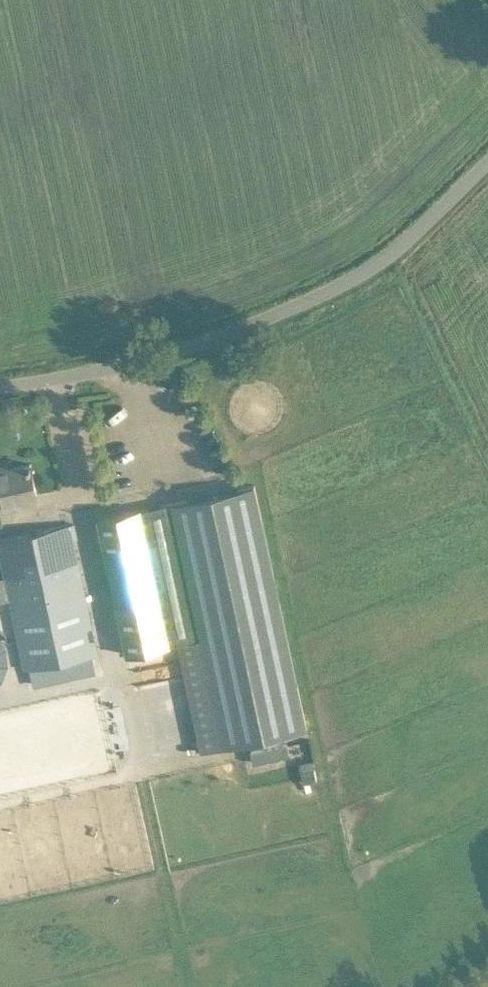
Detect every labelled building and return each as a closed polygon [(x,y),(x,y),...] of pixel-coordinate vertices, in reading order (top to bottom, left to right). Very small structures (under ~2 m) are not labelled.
[(7,508),(5,501),(37,494),(30,463),(0,469),(0,509),(7,508)] [(255,483),(98,518),(128,653),(180,642),(202,638),(225,745),(308,727),(255,483)] [(0,539),(0,554),(1,559),(25,669),(30,668),(35,685),(96,670),(92,653),(98,652),(75,543),(70,524),(0,539)] [(13,680),(0,632),(0,684),(13,680)]
